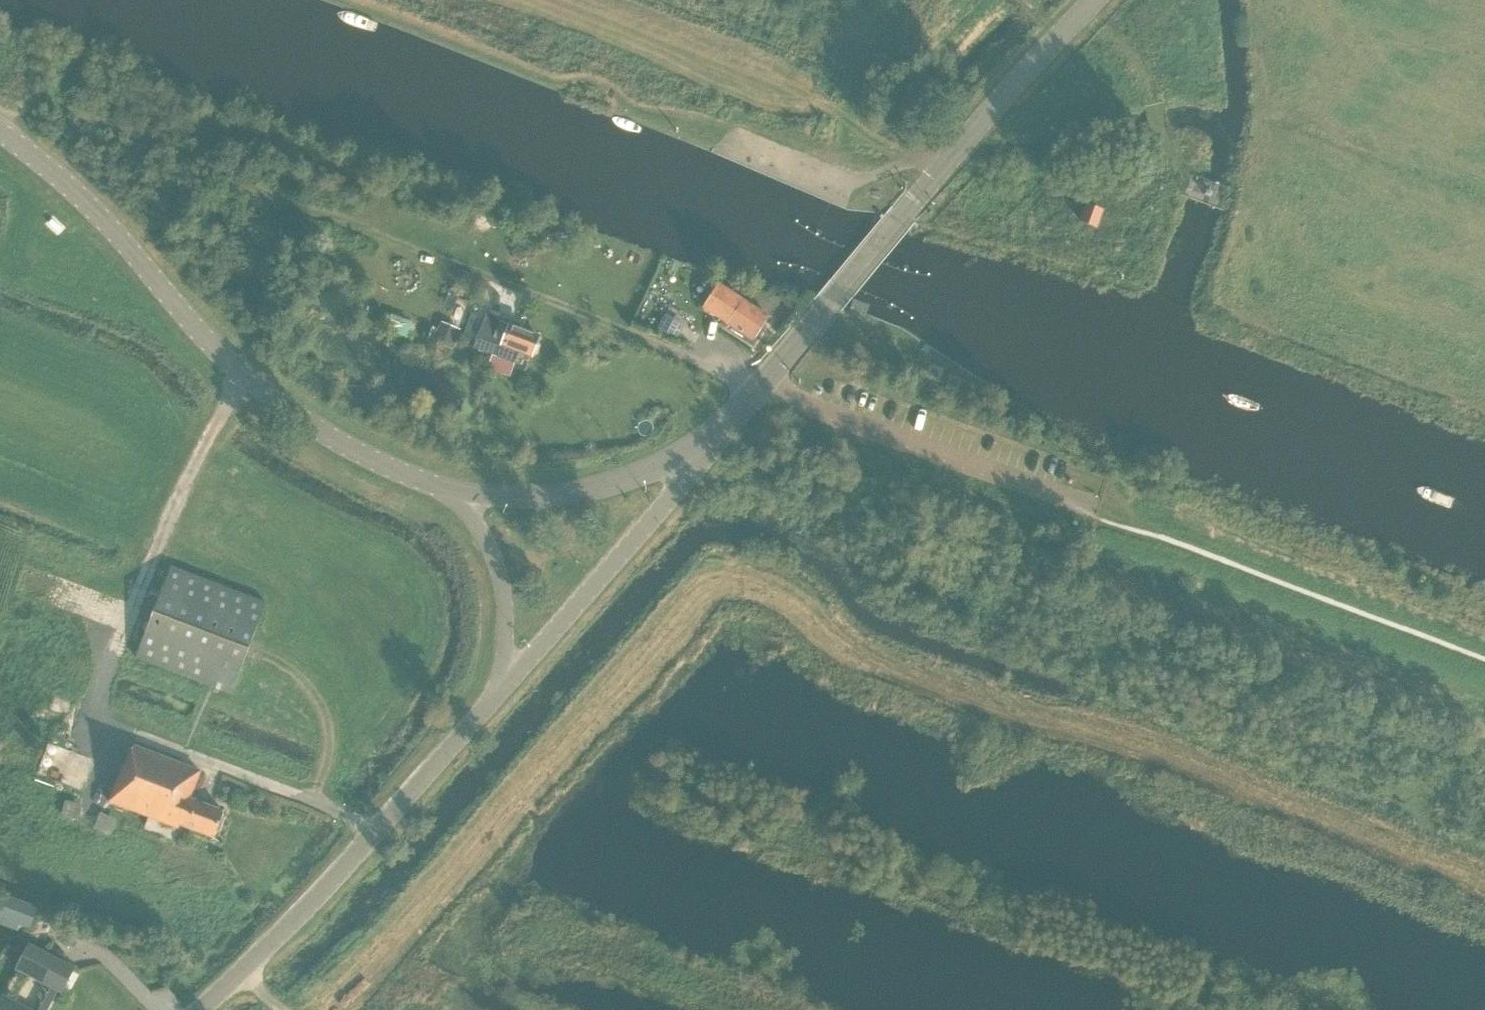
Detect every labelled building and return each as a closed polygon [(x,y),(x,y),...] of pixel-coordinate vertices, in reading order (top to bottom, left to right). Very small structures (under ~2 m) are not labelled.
[(1087,205),(1080,222),(1096,228),(1102,211),(1087,205)] [(753,341),(753,340),(769,316),(718,283),(702,308),(753,341)] [(443,305),(453,309),(456,300),(446,296),(443,305)] [(866,313),(850,307),(847,315),(863,321),(866,313)] [(514,364),(518,351),(531,356),(539,337),(509,325),(499,321),(502,314),(488,309),(473,348),(514,364)] [(645,326),(656,331),(657,329),(662,317),(663,315),(652,310),(651,311),(645,309),(639,321),(645,324),(645,326)] [(391,314),(386,329),(407,337),(412,322),(391,314)] [(676,338),(684,323),(665,314),(658,328),(676,338)] [(432,341),(451,350),(459,330),(441,322),(432,341)] [(885,361),(873,355),(868,364),(880,370),(885,361)] [(136,658),(232,695),(267,604),(171,567),(136,658)] [(177,824),(214,838),(224,812),(190,800),(200,771),(133,747),(127,764),(123,763),(109,802),(176,827),(177,824)] [(64,801),(60,817),(76,821),(81,805),(64,801)] [(99,813),(93,829),(109,835),(115,819),(99,813)] [(38,907),(1,892),(0,894),(0,924),(17,931),(20,924),(30,928),(38,907)] [(55,990),(62,993),(74,969),(27,944),(14,969),(50,987),(38,1009),(44,1009),(55,990)] [(0,996),(0,1009),(28,1009),(0,996)]
